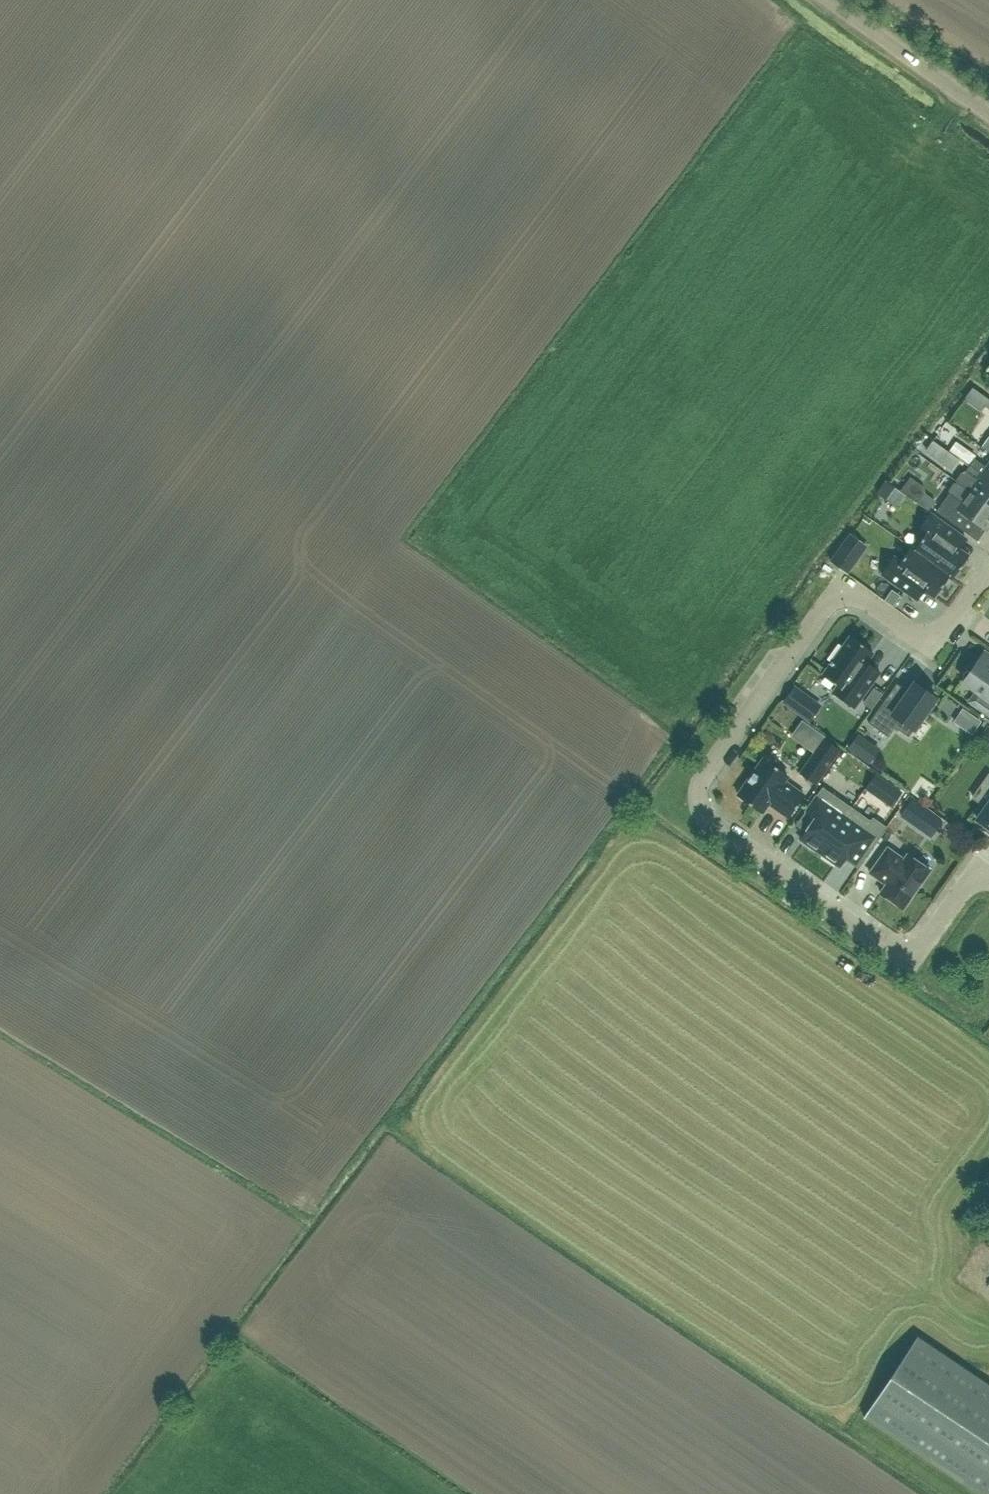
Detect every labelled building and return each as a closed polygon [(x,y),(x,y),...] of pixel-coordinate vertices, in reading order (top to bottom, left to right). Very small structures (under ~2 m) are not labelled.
[(972,456),(954,443),(949,450),(967,463),(972,456)] [(985,467),(973,458),(969,465),(988,480),(988,461),(985,467)] [(988,506),(988,480),(969,465),(956,482),(959,484),(958,484),(988,506)] [(919,495),(926,484),(915,478),(908,489),(919,495)] [(958,484),(953,484),(948,490),(949,494),(948,493),(935,512),(961,530),(969,519),(985,531),(988,526),(988,506),(958,484)] [(914,550),(952,577),(968,556),(959,550),(967,539),(930,514),(916,533),(922,537),(914,550)] [(856,533),(835,559),(851,571),(871,546),(856,533)] [(894,557),(881,576),(916,602),(925,590),(934,596),(948,578),(951,580),(952,577),(914,550),(913,549),(910,546),(899,560),(894,557)] [(858,672),(872,652),(850,637),(842,648),(838,645),(828,659),(832,662),(823,676),(838,686),(833,693),(853,708),(872,682),(858,672)] [(983,652),(970,671),(966,671),(964,672),(962,674),(962,677),(963,680),(962,682),(976,692),(969,702),(988,716),(988,656),(983,652)] [(916,679),(898,705),(886,697),(868,723),(888,736),(900,720),(913,730),(936,698),(927,691),(929,688),(916,679)] [(800,773),(815,784),(840,750),(824,739),(800,773)] [(736,795),(762,813),(769,804),(788,818),(804,796),(784,781),(788,775),(763,757),(736,795)] [(892,786),(881,801),(892,808),(902,792),(892,786)] [(818,845),(823,849),(850,809),(821,788),(810,805),(819,812),(801,838),(815,849),(818,845)] [(976,820),(984,825),(982,829),(988,834),(988,802),(976,820)] [(839,867),(846,857),(859,866),(871,849),(887,826),(872,817),(870,820),(852,807),(850,809),(823,849),(827,853),(824,857),(839,867)] [(903,859),(887,848),(869,873),(885,885),(879,893),(902,909),(929,871),(906,854),(903,859)] [(917,1336),(863,1417),(978,1493),(988,1493),(988,1384),(917,1336)]
